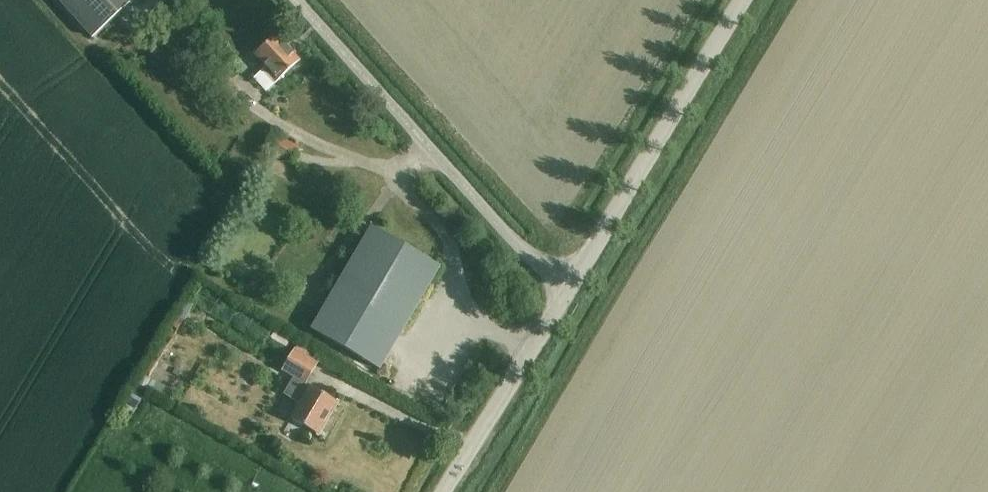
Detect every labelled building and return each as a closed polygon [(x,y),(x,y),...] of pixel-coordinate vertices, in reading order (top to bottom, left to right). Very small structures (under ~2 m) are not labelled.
[(93,39),(137,0),(59,0),(93,39)] [(298,63),(300,62),(277,36),(255,56),(266,68),(253,79),(266,93),(291,69),(293,71),(300,65),(298,63)] [(253,61),(244,49),(232,58),(241,70),(253,61)] [(299,148),(276,138),(269,154),(292,164),(299,148)] [(380,371),(440,267),(371,227),(311,330),(380,371)] [(281,317),(272,330),(285,338),(293,325),(281,317)] [(305,385),(322,357),(299,344),(283,371),(294,378),(284,395),(300,405),(291,419),(318,436),(337,403),(310,387),(305,385)] [(134,385),(118,412),(129,418),(145,391),(135,386),(134,385)] [(444,417),(450,420),(453,414),(447,411),(444,417)]
